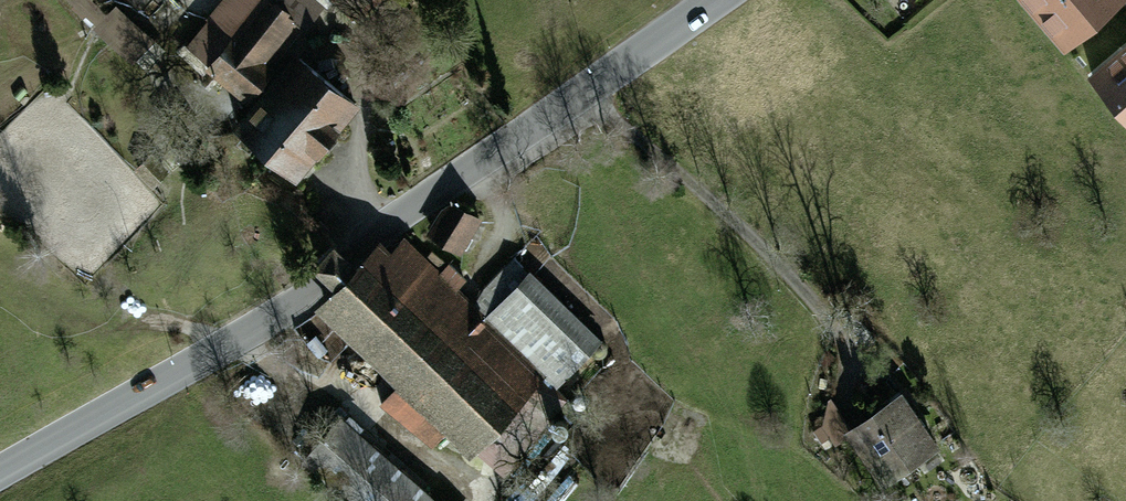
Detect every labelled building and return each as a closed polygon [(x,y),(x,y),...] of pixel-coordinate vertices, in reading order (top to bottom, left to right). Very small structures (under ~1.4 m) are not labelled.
[(210,19),(232,38),(210,65),(259,106),(261,103),(274,88),(261,78),(268,69),(259,61),(295,18),(303,25),(322,2),(320,0),(226,0),(210,19)] [(367,13),(378,0),(351,0),(367,13)] [(1065,43),(1117,0),(1030,0),(1065,43)] [(1092,74),(1125,115),(1125,46),(1092,74)] [(279,82),(334,128),(355,103),(299,57),(279,82)] [(261,103),(317,149),(335,128),(334,128),(279,82),(274,88),(261,103)] [(317,149),(261,103),(259,106),(239,129),(294,175),(317,149)] [(475,218),(451,204),(433,235),(456,249),(475,218)] [(359,267),(340,288),(326,303),(407,381),(386,402),(436,442),(453,424),(473,444),(541,372),(552,382),(596,339),(512,259),(485,286),(472,306),(456,290),(464,281),(448,266),(439,275),(404,241),(381,263),(372,253),(359,267)] [(340,288),(359,267),(345,255),(337,247),(318,268),(326,276),(340,288)] [(541,372),(473,444),(504,473),(567,397),(552,382),(541,372)] [(892,405),(851,432),(865,453),(861,455),(881,484),(914,461),(913,459),(933,445),(915,419),(917,417),(905,399),(893,407),(892,405)] [(837,437),(849,429),(831,404),(819,412),(837,437)] [(343,417),(306,459),(353,500),(439,500),(343,417)]
